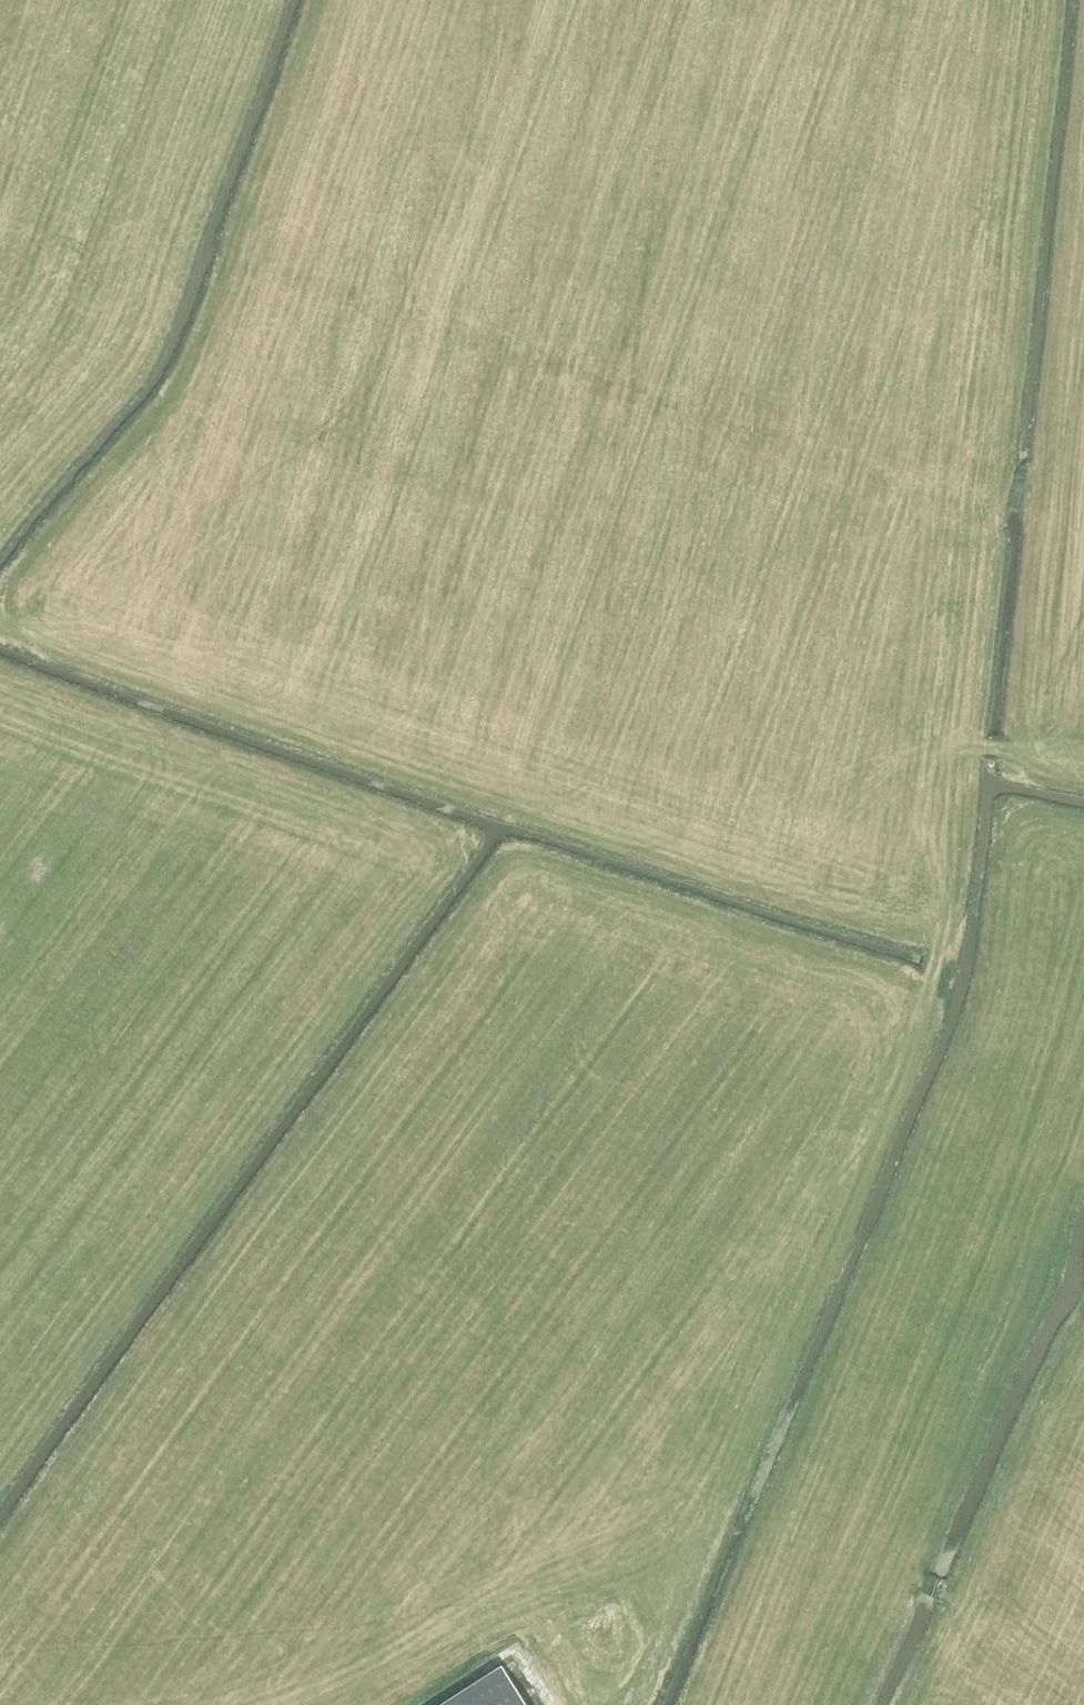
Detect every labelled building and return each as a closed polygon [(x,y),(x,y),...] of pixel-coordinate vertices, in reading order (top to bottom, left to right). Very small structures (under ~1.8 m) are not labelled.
[(500,1666),(440,1704),(526,1704),(500,1666)]
